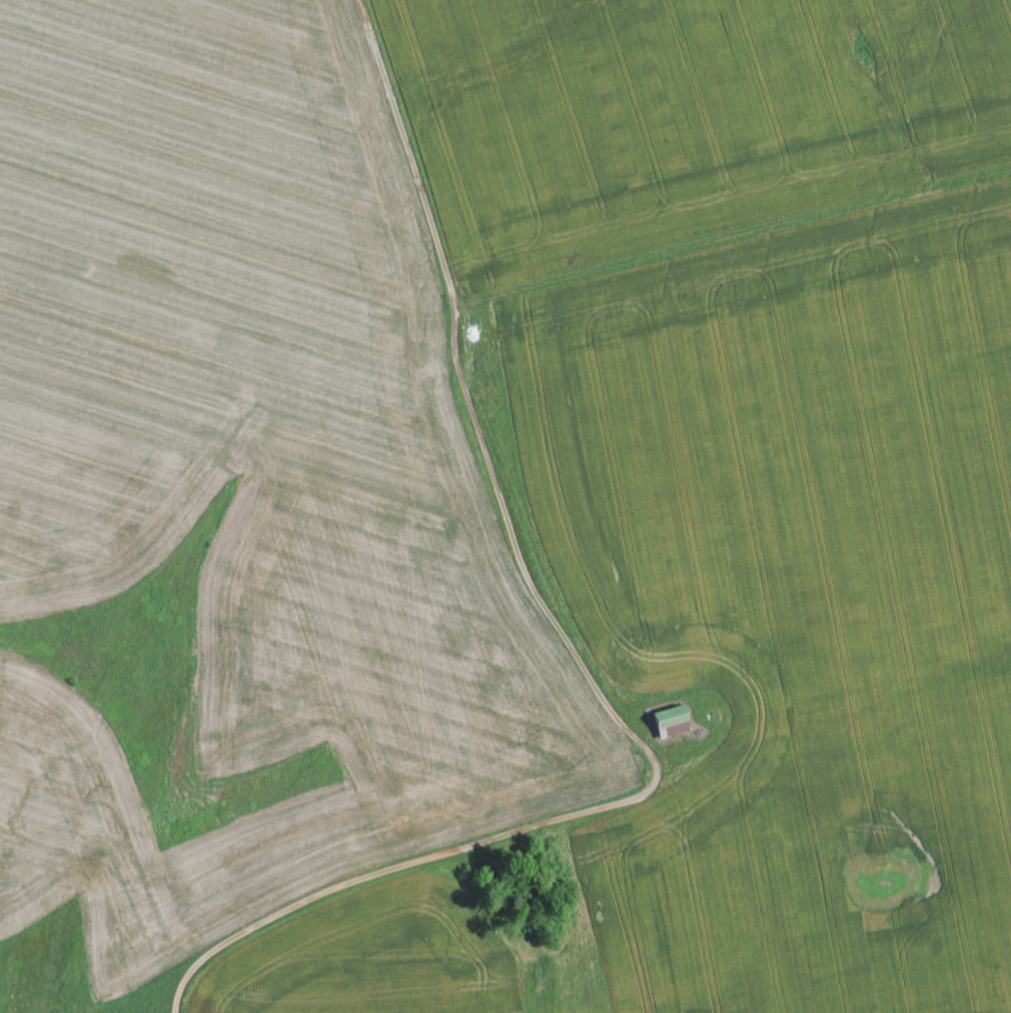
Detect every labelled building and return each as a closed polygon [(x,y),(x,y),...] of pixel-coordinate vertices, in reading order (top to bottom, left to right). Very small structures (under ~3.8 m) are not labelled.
[(655,742),(688,732),(679,706),(663,711),(665,716),(649,721),(655,742)]
